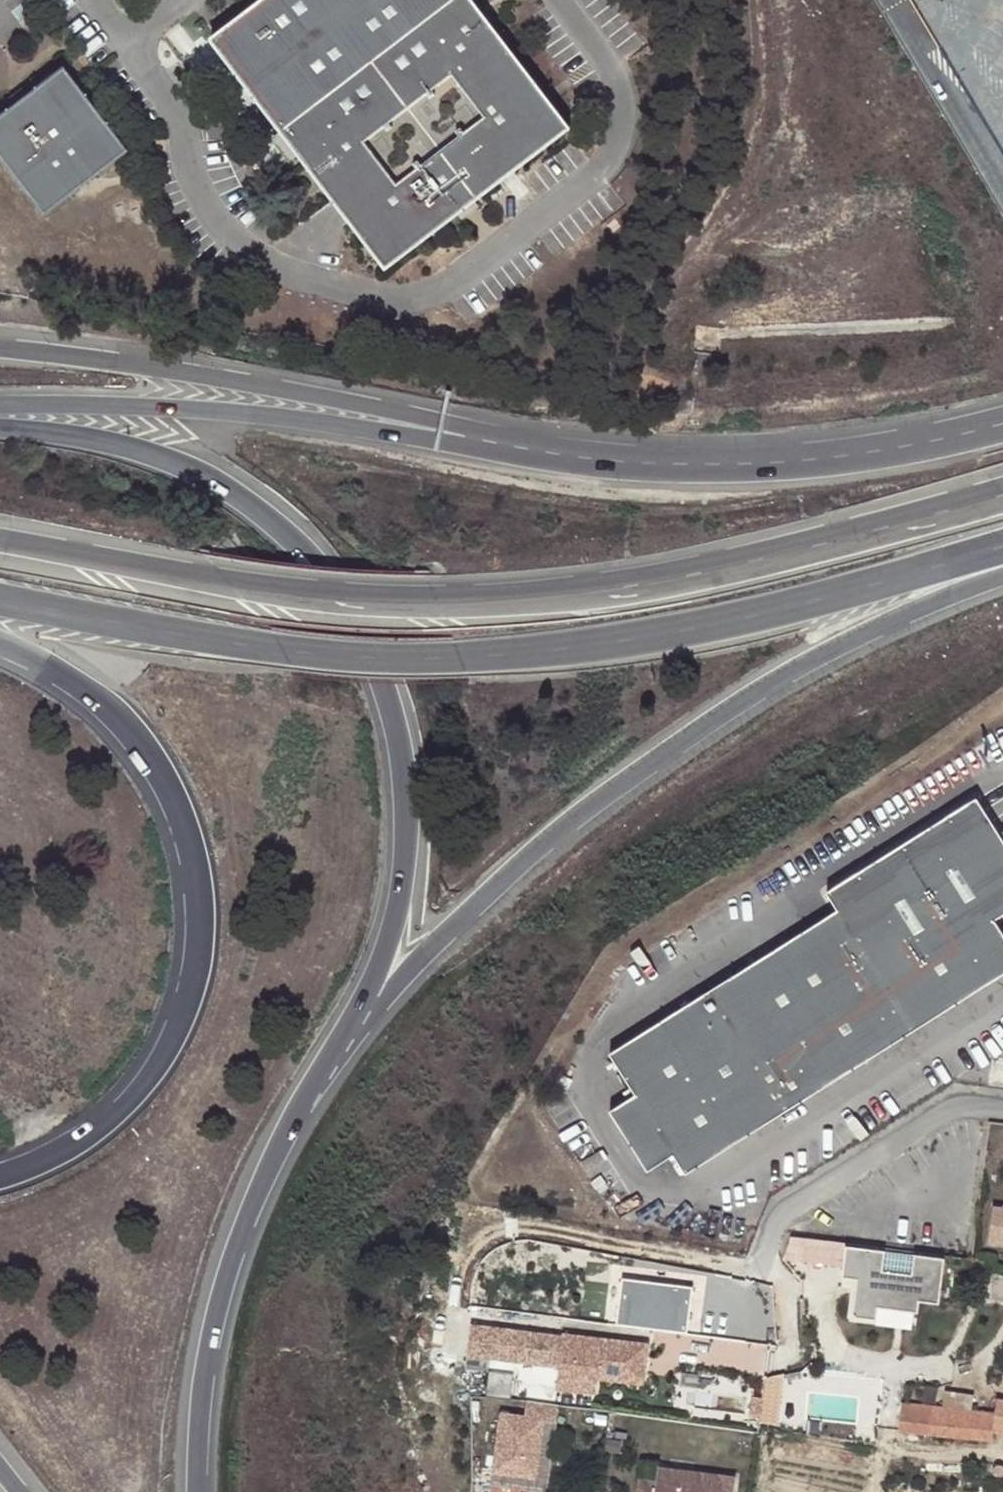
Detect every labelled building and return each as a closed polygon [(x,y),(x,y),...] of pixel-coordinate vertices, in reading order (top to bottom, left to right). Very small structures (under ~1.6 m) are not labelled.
[(472,0),(269,0),(214,42),(390,271),(572,131),(472,0)] [(926,30),(1002,162),(1002,0),(908,0),(926,30)] [(63,68),(0,117),(0,161),(44,217),(129,152),(63,68)] [(686,1174),(1002,974),(1002,932),(995,919),(1002,914),(1002,839),(997,830),(979,800),(977,797),(826,892),(838,910),(610,1053),(636,1094),(610,1111),(648,1171),(674,1154),(686,1174)] [(993,1206),(991,1206),(987,1243),(1002,1246),(1002,1208),(993,1206)] [(883,1252),(844,1247),(841,1268),(856,1270),(854,1280),(850,1318),(874,1320),(875,1309),(915,1313),(917,1302),(936,1305),(942,1260),(912,1256),(910,1276),(880,1272),(883,1252)] [(510,1300),(516,1264),(484,1259),(478,1295),(510,1300)] [(854,1280),(856,1270),(841,1268),(840,1278),(854,1280)] [(687,1272),(668,1271),(663,1318),(682,1320),(682,1327),(722,1330),(722,1325),(733,1325),(734,1309),(724,1308),(726,1280),(687,1277),(687,1272)] [(770,1296),(771,1287),(759,1285),(757,1293),(770,1296)] [(618,1326),(647,1330),(649,1319),(607,1314),(606,1324),(618,1326)] [(506,1362),(509,1331),(484,1328),(480,1358),(506,1362)] [(632,1343),(561,1335),(561,1337),(509,1331),(506,1362),(557,1368),(555,1389),(581,1392),(583,1370),(628,1376),(632,1343)] [(628,1376),(583,1370),(581,1392),(594,1394),(596,1379),(642,1385),(647,1345),(632,1343),(628,1376)] [(1002,1431),(1002,1399),(996,1398),(994,1411),(991,1430),(1002,1431)] [(897,1430),(990,1440),(991,1430),(994,1411),(900,1400),(897,1430)] [(544,1420),(557,1422),(559,1406),(528,1401),(525,1416),(503,1413),(494,1471),(536,1477),(544,1420)] [(547,1491),(557,1422),(544,1420),(536,1477),(494,1471),(492,1483),(547,1491)] [(738,1484),(662,1473),(660,1488),(641,1485),(640,1491),(737,1491),(738,1484)]
